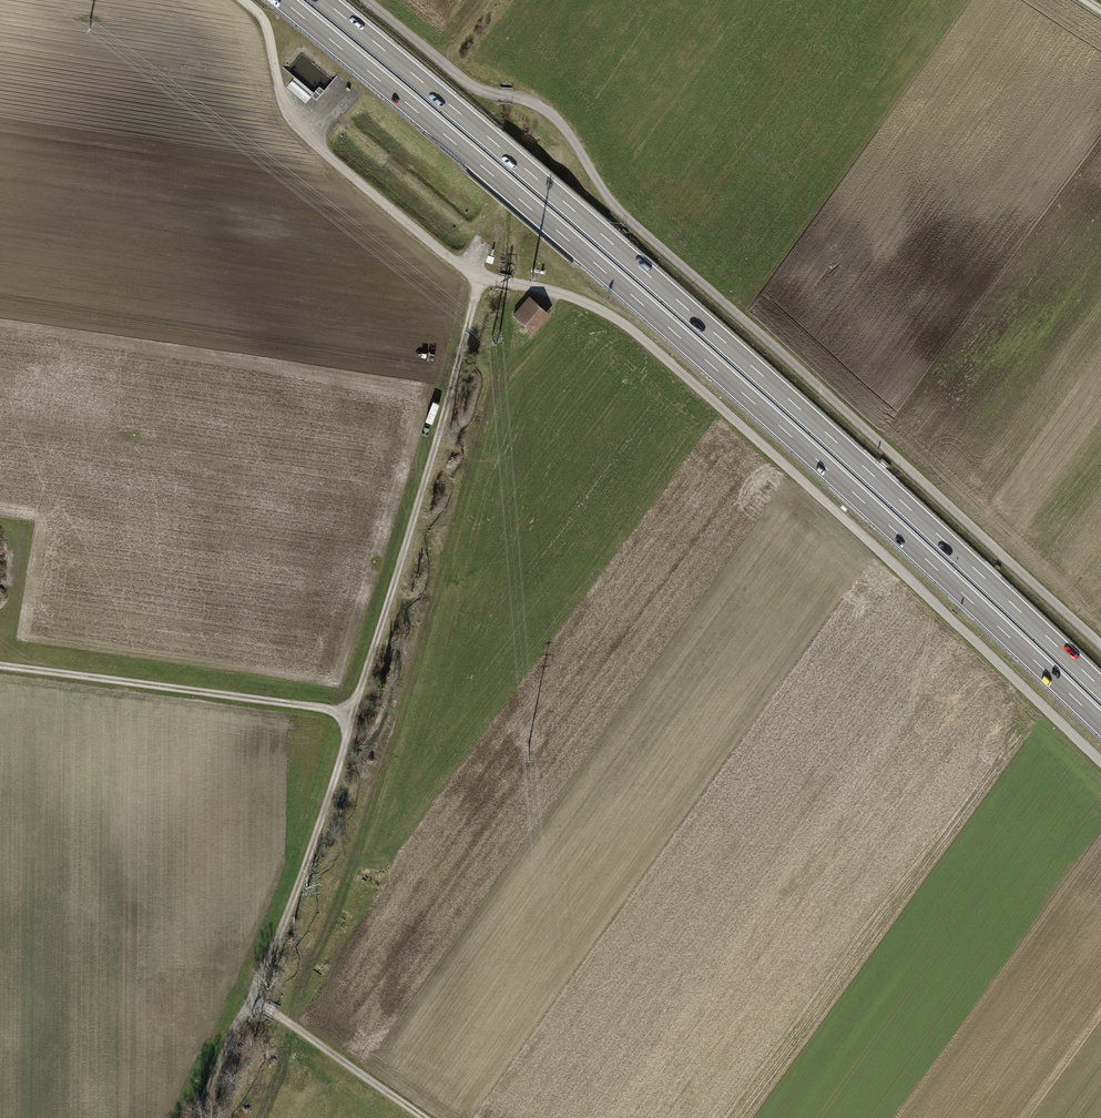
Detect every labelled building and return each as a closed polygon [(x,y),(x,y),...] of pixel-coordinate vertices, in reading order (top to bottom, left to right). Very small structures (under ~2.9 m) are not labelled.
[(512,316),(533,334),(549,315),(528,298),(512,316)]
